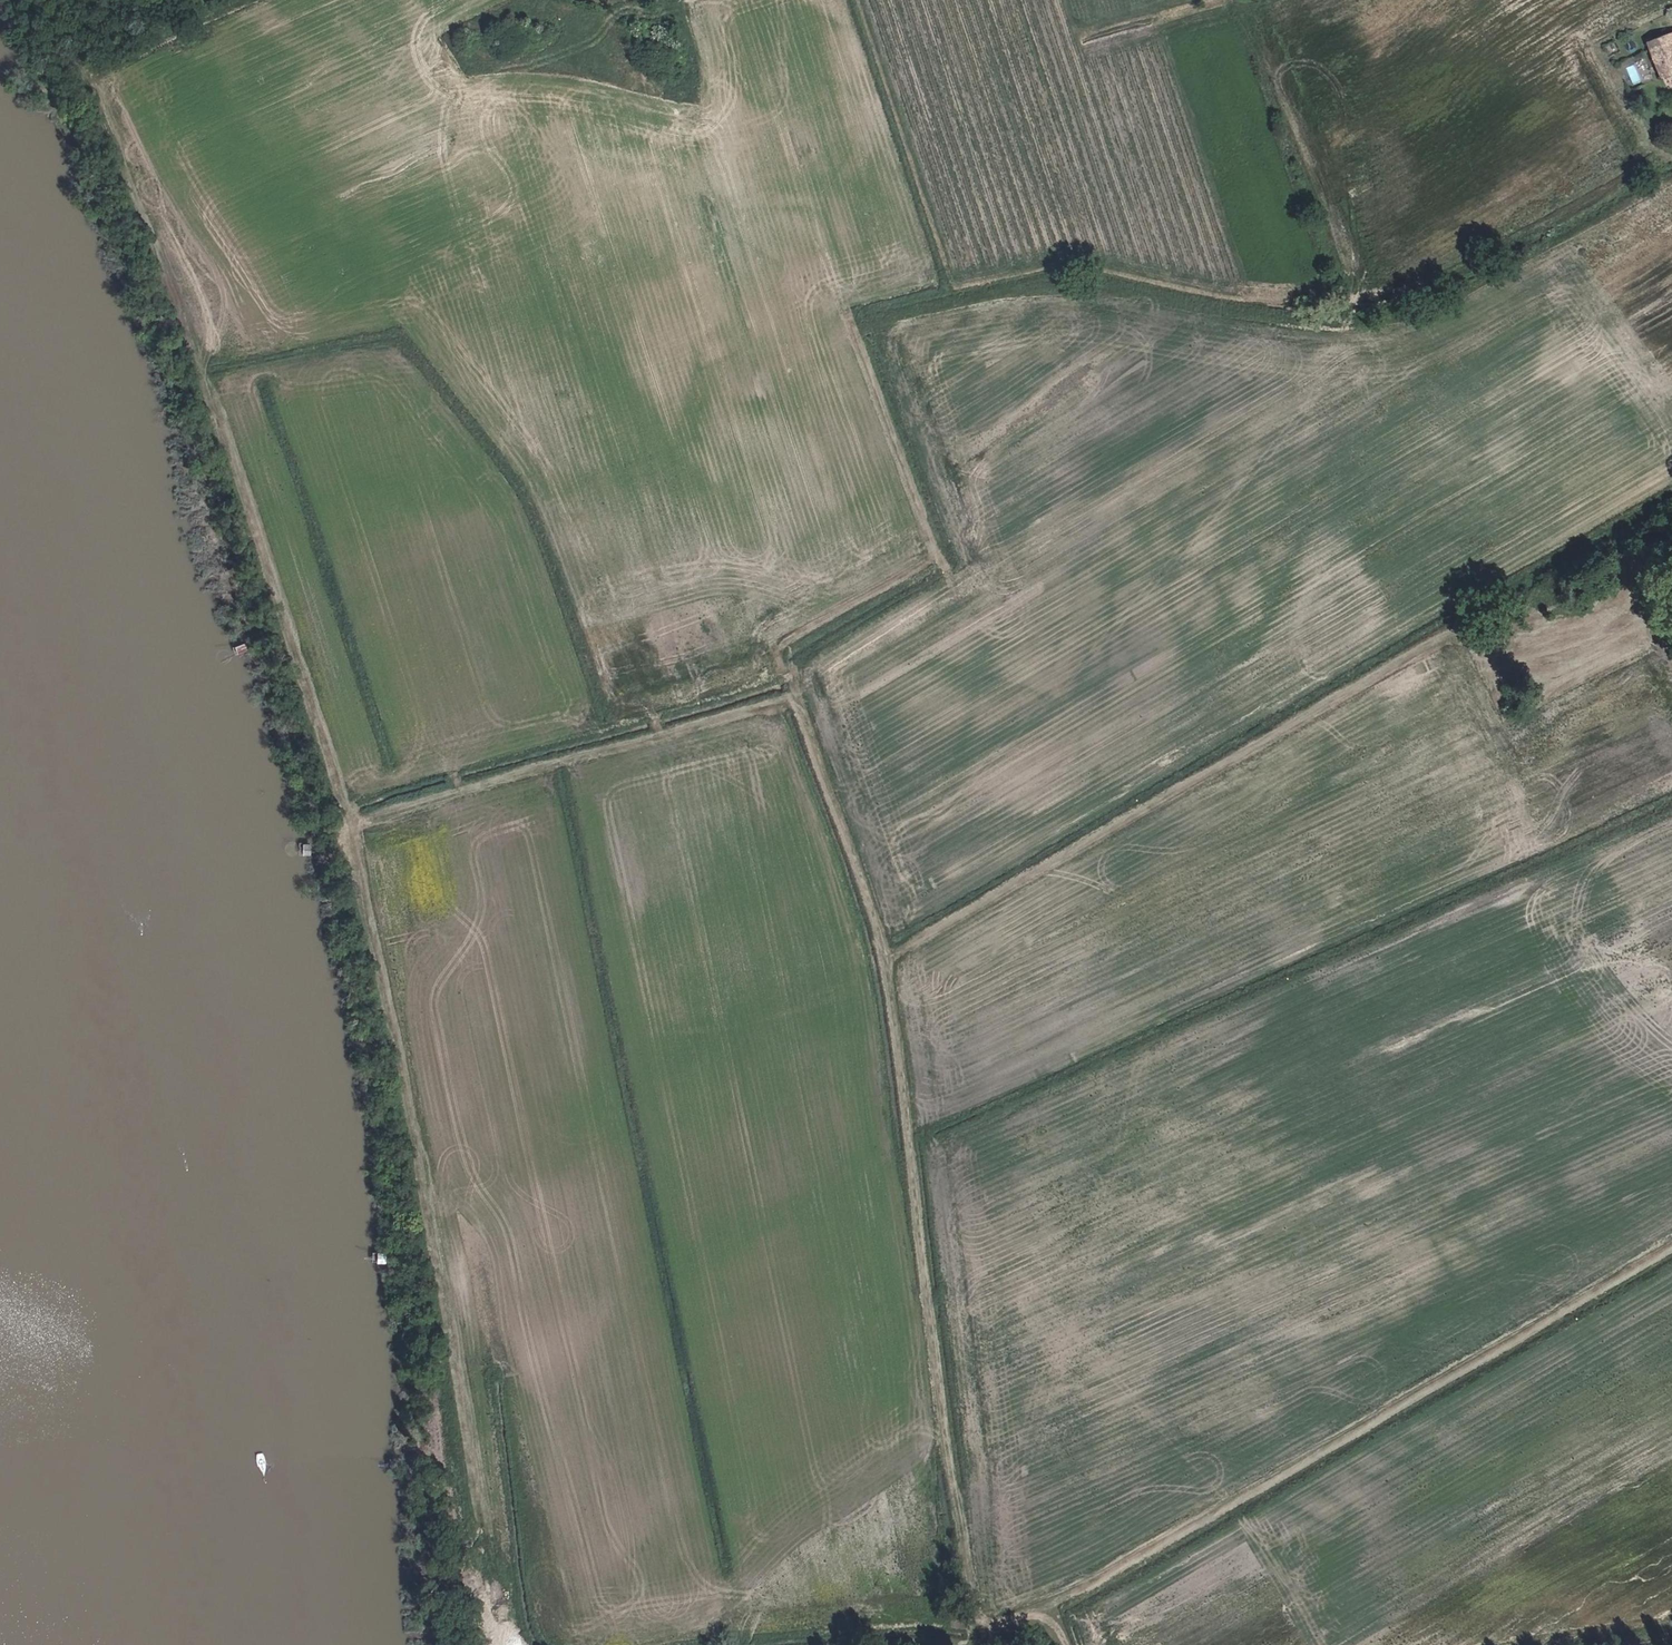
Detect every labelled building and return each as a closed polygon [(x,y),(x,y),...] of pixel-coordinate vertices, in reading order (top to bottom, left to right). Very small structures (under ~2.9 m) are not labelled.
[(1657,35),(1670,73),(1671,72),(1671,28),(1657,35)]
